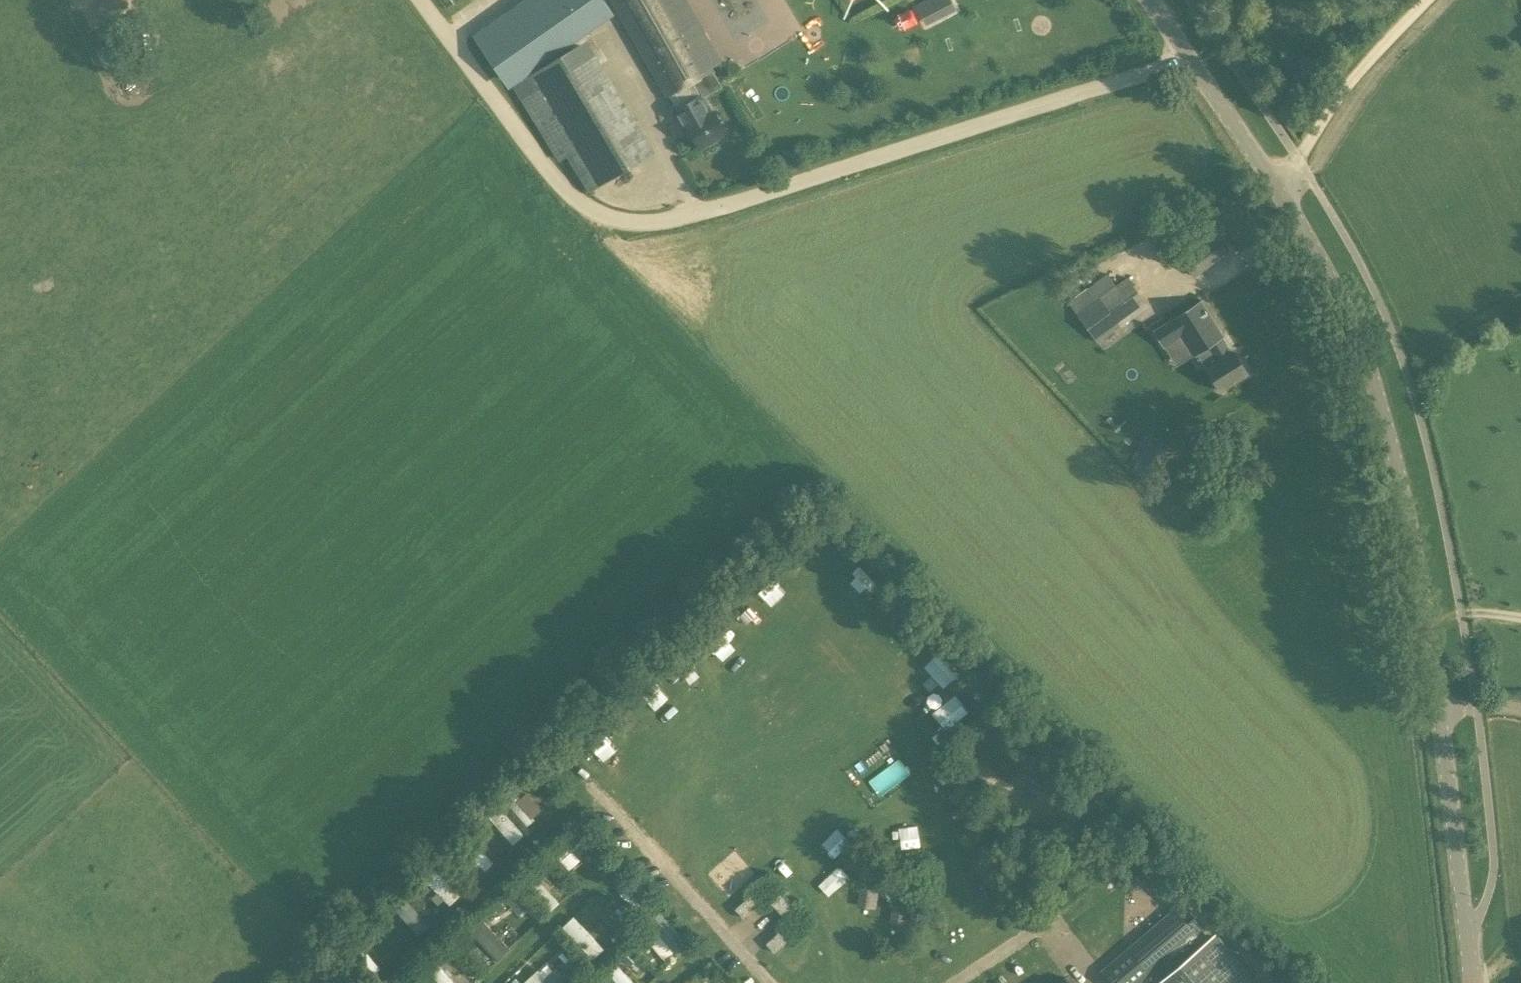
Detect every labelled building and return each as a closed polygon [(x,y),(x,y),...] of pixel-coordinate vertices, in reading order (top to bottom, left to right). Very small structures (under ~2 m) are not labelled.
[(523,99),(559,159),(567,154),(588,190),(652,152),(582,36),(614,13),(605,0),(524,0),(473,36),(499,73),(509,87),(513,84),(523,99)] [(703,96),(701,93),(699,93),(695,85),(705,80),(703,77),(715,70),(714,67),(723,61),(687,0),(615,0),(677,110),(674,111),(686,133),(689,138),(692,136),(699,149),(727,133),(713,109),(711,111),(704,98),(703,96)] [(912,6),(925,26),(955,8),(950,0),(922,0),(912,6)] [(1063,295),(1097,341),(1148,305),(1127,276),(1115,284),(1101,267),(1063,295)] [(1196,353),(1206,367),(1205,368),(1220,390),(1248,372),(1233,350),(1223,337),(1225,336),(1201,298),(1152,330),(1164,347),(1180,337),(1191,356),(1196,353)] [(1149,440),(1131,470),(1146,479),(1164,448),(1149,440)] [(942,688),(957,674),(935,651),(921,665),(942,688)] [(948,697),(932,711),(943,723),(959,709),(948,697)] [(879,793),(907,770),(896,756),(867,778),(879,793)] [(510,842),(521,834),(493,802),(483,811),(510,842)] [(416,869),(446,904),(457,895),(427,860),(416,869)] [(548,910),(557,902),(533,875),(524,883),(548,910)] [(879,886),(860,885),(856,908),(877,910),(879,886)] [(511,890),(502,898),(516,913),(525,905),(511,890)] [(402,896),(391,906),(416,935),(427,925),(402,896)] [(901,902),(888,903),(887,922),(898,925),(901,902)] [(1153,926),(1145,932),(1145,931),(1099,969),(1111,982),(1139,982),(1168,959),(1197,935),(1173,908),(1153,926)] [(660,962),(684,946),(660,911),(636,926),(660,962)] [(495,959),(509,947),(478,915),(465,927),(495,959)] [(560,925),(588,953),(598,943),(571,915),(560,925)] [(772,951),(785,938),(776,929),(764,942),(772,951)] [(1216,936),(1160,982),(1255,982),(1216,936)] [(551,967),(544,960),(523,979),(526,982),(534,982),(551,967)] [(604,969),(617,982),(634,982),(614,961),(604,969)]
